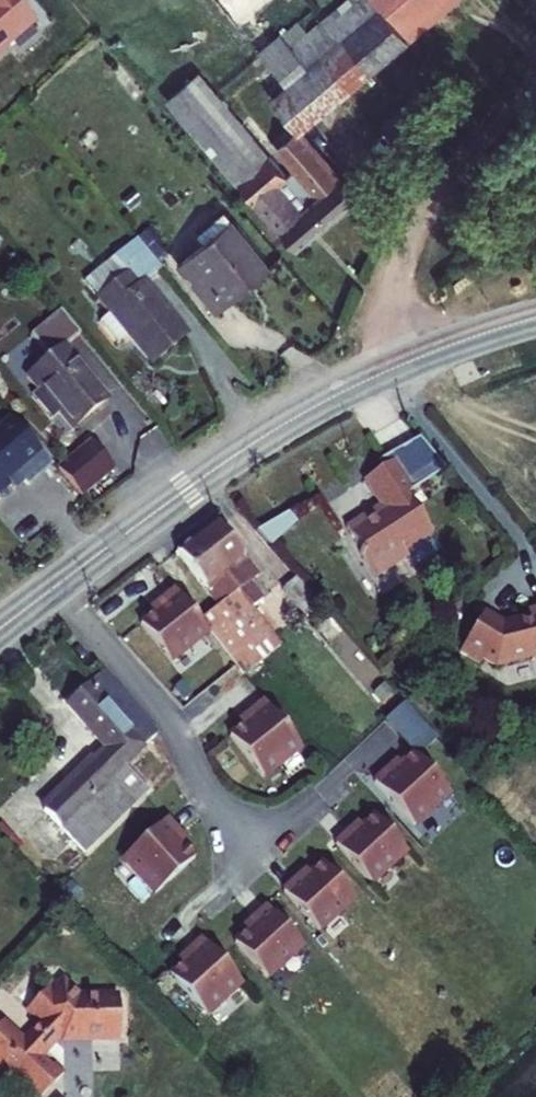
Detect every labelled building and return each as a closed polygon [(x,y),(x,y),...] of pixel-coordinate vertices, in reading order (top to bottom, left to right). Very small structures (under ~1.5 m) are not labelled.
[(20,0),(0,0),(0,53),(38,21),(20,0)] [(320,23),(365,76),(455,0),(347,0),(320,23)] [(312,121),(365,76),(320,23),(291,48),(280,35),(263,49),(256,54),(312,121)] [(284,179),(213,92),(198,74),(167,100),(296,249),(355,199),(316,153),(330,141),(312,121),(277,151),(294,171),(284,179)] [(195,234),(202,242),(230,220),(223,211),(195,234)] [(268,268),(230,220),(202,242),(177,262),(215,311),(268,268)] [(156,260),(166,251),(148,229),(138,238),(156,260)] [(143,283),(160,270),(136,239),(84,280),(99,298),(97,300),(108,314),(99,321),(117,344),(128,335),(151,363),(185,335),(143,283)] [(49,357),(63,346),(79,333),(61,310),(31,334),(49,357)] [(106,400),(63,346),(49,357),(27,375),(38,389),(42,386),(60,407),(57,409),(72,428),(106,400)] [(19,476),(28,486),(52,465),(11,419),(0,428),(0,493),(19,476)] [(89,441),(56,470),(79,496),(112,467),(89,441)] [(413,492),(395,462),(361,482),(379,511),(361,522),(359,520),(344,530),(359,554),(357,556),(363,563),(364,562),(375,579),(406,560),(413,571),(441,553),(407,496),(413,492)] [(216,524),(197,539),(252,609),(263,600),(239,567),(245,561),(216,524)] [(252,609),(197,539),(177,555),(218,607),(197,625),(208,636),(242,677),(281,646),(252,609)] [(316,601),(295,578),(281,590),(301,614),(305,611),(316,601)] [(208,636),(197,625),(173,596),(159,609),(162,612),(140,632),(171,668),(208,636)] [(311,617),(322,607),(316,601),(305,611),(311,617)] [(467,659),(478,666),(482,660),(493,668),(535,657),(535,617),(501,626),(482,615),(460,648),(470,654),(467,659)] [(457,652),(467,659),(470,654),(460,648),(457,652)] [(101,698),(113,687),(102,676),(91,686),(101,698)] [(44,813),(83,853),(147,793),(121,767),(156,735),(113,687),(101,698),(91,686),(69,707),(108,751),(44,813)] [(301,746),(291,734),(267,706),(253,719),(256,722),(234,742),(265,778),(301,746)] [(388,772),(374,784),(413,828),(449,795),(413,755),(391,775),(388,772)] [(349,833),(335,846),(370,885),(406,852),(374,817),(352,837),(349,833)] [(155,896),(194,859),(174,838),(178,834),(165,820),(122,860),(155,896)] [(297,880),(282,893),(318,932),(354,899),(322,864),(300,884),(297,880)] [(306,951),(266,908),(252,921),(256,924),(234,944),(270,983),(306,951)] [(241,984),(201,941),(187,954),(191,957),(169,977),(205,1016),(241,984)] [(5,1025),(0,1030),(0,1073),(16,1087),(20,1082),(37,1096),(54,1096),(66,1083),(57,1074),(52,1077),(44,1068),(69,1041),(98,1041),(97,1050),(124,1051),(126,1006),(84,1004),(68,988),(55,1001),(48,994),(32,1013),(46,1030),(28,1046),(5,1025)]
